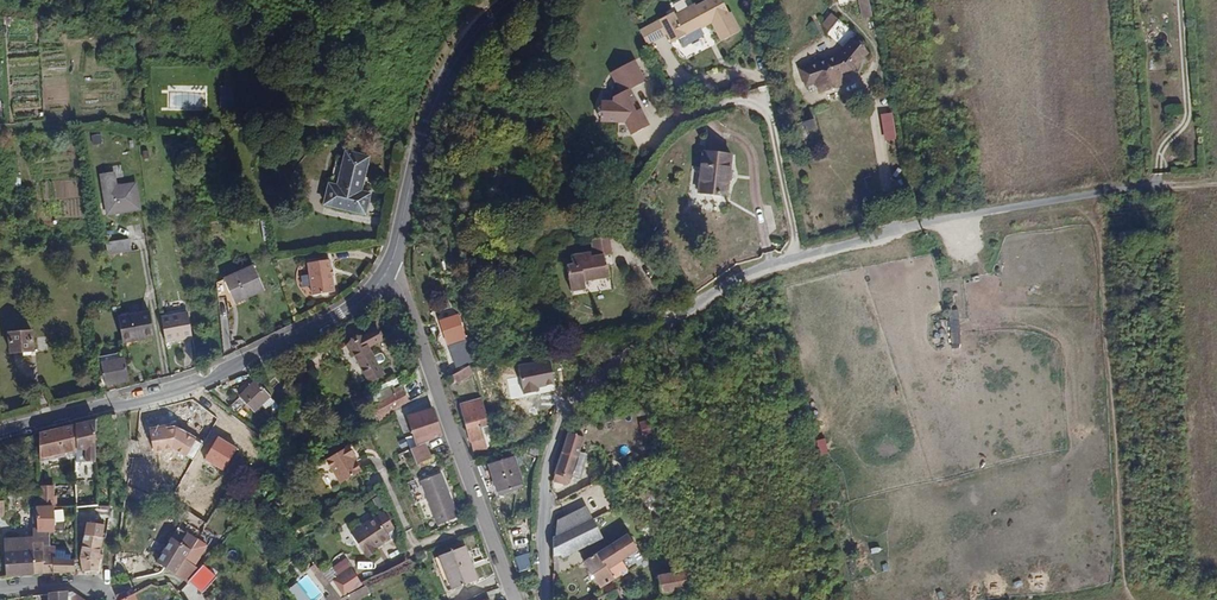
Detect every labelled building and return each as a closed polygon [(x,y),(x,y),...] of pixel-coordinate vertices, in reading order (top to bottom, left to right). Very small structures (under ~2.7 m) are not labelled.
[(65,13),(77,15),(78,0),(66,0),(65,13)] [(676,13),(682,32),(687,46),(688,45),(687,44),(703,36),(704,33),(701,28),(702,28),(700,24),(704,22),(706,26),(712,23),(722,41),(741,31),(731,12),(729,13),(723,0),(707,0),(697,5),(696,3),(676,13)] [(872,17),(869,0),(859,0),(862,19),(872,17)] [(673,11),(659,18),(667,32),(671,41),(679,37),(681,42),(680,43),(682,46),(684,47),(687,46),(682,32),(676,13),(675,14),(673,11)] [(224,24),(240,24),(241,16),(224,16),(224,24)] [(667,32),(659,18),(640,28),(647,42),(667,32)] [(857,33),(839,20),(829,33),(846,47),(840,54),(800,68),(806,85),(816,82),(819,92),(844,83),(841,73),(855,69),(868,53),(851,39),(857,33)] [(243,45),(242,58),(249,58),(254,58),(255,46),(243,45)] [(632,57),(609,69),(620,89),(613,92),(614,102),(600,101),(600,106),(598,106),(597,108),(597,114),(598,116),(600,116),(600,121),(625,121),(632,133),(648,125),(640,108),(638,109),(635,111),(631,103),(634,101),(635,100),(627,86),(643,77),(632,57)] [(232,107),(231,86),(220,86),(220,108),(232,108),(232,107)] [(893,113),(881,115),(885,142),(897,140),(893,113)] [(17,139),(10,139),(12,157),(18,156),(17,139)] [(330,185),(326,205),(365,213),(369,193),(361,191),(368,156),(347,151),(339,187),(330,185)] [(730,156),(705,152),(699,192),(726,195),(730,156)] [(137,183),(103,189),(107,214),(141,208),(137,183)] [(268,218),(261,219),(263,239),(270,237),(268,218)] [(573,265),(567,266),(571,290),(586,288),(585,280),(610,276),(608,265),(606,265),(605,256),(612,254),(610,236),(592,239),(595,255),(592,256),(591,252),(571,255),(573,265)] [(104,243),(107,255),(132,250),(129,238),(104,243)] [(308,263),(309,272),(332,268),(330,259),(308,263)] [(227,278),(217,283),(219,298),(229,297),(231,297),(233,298),(235,302),(264,289),(254,266),(227,278)] [(335,291),(332,268),(309,272),(313,295),(335,291)] [(150,312),(118,318),(123,342),(154,336),(150,312)] [(188,312),(161,317),(165,334),(166,342),(193,336),(188,312)] [(459,314),(440,321),(457,367),(476,360),(459,314)] [(951,342),(962,342),(961,319),(951,319),(951,342)] [(374,331),(362,338),(349,346),(370,381),(384,373),(376,360),(381,357),(383,354),(381,351),(378,351),(372,354),(368,348),(380,341),(374,331)] [(33,332),(9,333),(10,352),(34,350),(33,332)] [(39,350),(47,348),(45,337),(37,338),(39,350)] [(106,384),(130,380),(125,351),(97,357),(100,376),(104,375),(106,384)] [(36,354),(23,354),(22,375),(35,375),(36,354)] [(472,373),(467,366),(453,376),(457,382),(472,373)] [(255,411),(271,396),(256,380),(241,396),(255,411)] [(532,384),(520,387),(525,407),(537,403),(532,384)] [(383,397),(377,387),(365,392),(371,404),(383,397)] [(380,404),(387,416),(395,411),(411,401),(405,390),(380,404)] [(238,412),(245,404),(238,397),(231,405),(238,412)] [(480,426),(489,424),(482,400),(462,406),(474,450),(488,446),(485,437),(483,437),(480,426)] [(378,419),(370,402),(363,406),(371,423),(378,419)] [(408,417),(414,434),(418,445),(425,443),(442,436),(432,408),(408,417)] [(95,444),(96,451),(117,451),(117,433),(118,414),(106,416),(95,419),(95,444)] [(75,423),(76,448),(76,450),(85,450),(85,461),(96,461),(96,451),(95,444),(95,419),(75,423)] [(649,420),(640,422),(643,435),(652,433),(649,420)] [(40,432),(40,456),(76,448),(75,423),(40,432)] [(585,437),(569,432),(559,465),(556,473),(572,478),(576,463),(585,465),(589,453),(580,451),(585,437)] [(418,445),(414,434),(406,437),(410,448),(418,445)] [(825,437),(816,440),(820,455),(829,453),(825,437)] [(431,458),(425,443),(418,445),(410,448),(417,464),(431,458)] [(349,445),(325,459),(339,482),(360,470),(353,458),(356,456),(349,445)] [(40,461),(76,453),(76,450),(76,448),(40,456),(40,461)] [(85,450),(76,450),(76,453),(76,462),(85,461),(85,450)] [(515,456),(490,464),(499,491),(524,483),(515,456)] [(441,473),(421,481),(438,525),(458,517),(441,473)] [(570,483),(572,478),(556,473),(553,481),(567,485),(570,483)] [(127,489),(126,492),(133,493),(135,484),(128,483),(127,489)] [(52,488),(41,488),(41,507),(52,507),(52,488)] [(110,508),(98,506),(100,517),(109,517),(110,508)] [(557,521),(555,535),(569,528),(592,517),(587,506),(557,521)] [(43,546),(50,546),(50,531),(54,532),(53,507),(52,507),(41,507),(36,508),(37,528),(33,528),(33,538),(6,539),(8,578),(25,576),(45,575),(43,546)] [(55,509),(55,520),(63,520),(63,509),(55,509)] [(352,534),(365,554),(373,548),(390,537),(388,534),(396,529),(385,512),(352,534)] [(569,528),(555,535),(554,536),(553,536),(553,556),(562,554),(563,557),(603,538),(593,517),(592,517),(569,528)] [(185,519),(180,527),(198,539),(203,530),(185,519)] [(85,532),(85,536),(102,538),(104,525),(87,522),(85,532)] [(175,575),(185,559),(198,539),(180,527),(157,563),(167,569),(175,575)] [(76,531),(77,543),(83,543),(85,536),(85,532),(76,531)] [(628,533),(584,561),(600,587),(623,573),(617,563),(639,549),(628,533)] [(85,536),(83,543),(81,559),(84,572),(91,571),(98,571),(102,538),(85,536)] [(208,545),(198,539),(185,559),(195,566),(208,545)] [(54,553),(54,546),(50,546),(43,546),(45,575),(58,574),(73,572),(73,561),(61,559),(61,555),(54,553)] [(464,546),(441,555),(453,589),(477,579),(464,546)] [(376,552),(373,548),(365,554),(367,558),(376,552)] [(529,558),(520,560),(522,567),(530,566),(529,558)] [(200,569),(195,566),(185,559),(175,575),(187,582),(188,582),(200,569)] [(323,585),(337,576),(331,566),(317,575),(323,585)] [(347,571),(357,587),(362,584),(352,568),(347,571)] [(658,574),(662,592),(662,593),(693,586),(690,568),(674,571),(658,574)] [(530,578),(528,569),(521,572),(523,580),(530,578)] [(344,596),(357,587),(347,571),(334,580),(344,596)] [(342,598),(330,583),(326,587),(332,595),(327,599),(328,599),(339,599),(342,598)] [(370,593),(366,586),(359,590),(342,598),(339,599),(357,599),(370,593)] [(40,599),(83,599),(72,591),(48,594),(40,595),(40,599)] [(135,594),(128,597),(125,592),(116,596),(118,599),(138,599),(135,594)]
